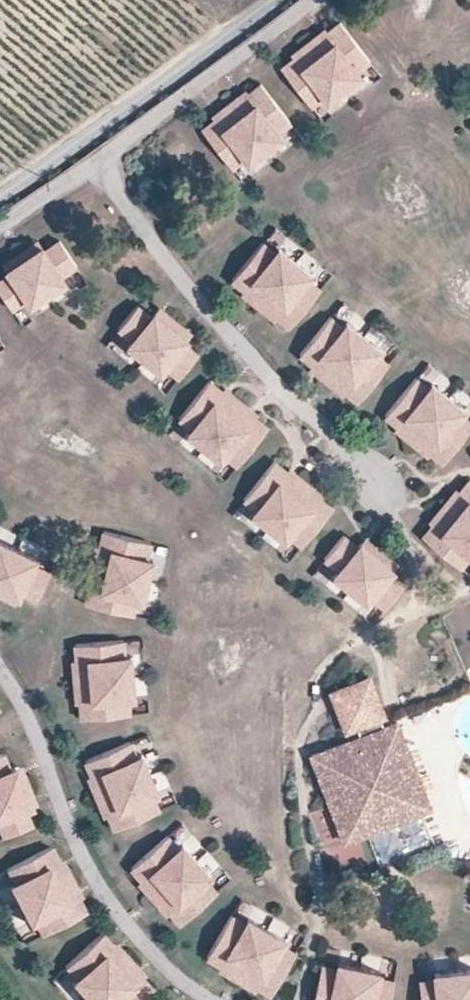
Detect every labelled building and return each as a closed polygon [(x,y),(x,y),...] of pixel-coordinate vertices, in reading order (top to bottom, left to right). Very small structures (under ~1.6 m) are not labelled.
[(361,50),(339,22),(326,32),(329,37),(322,43),(316,35),(307,42),(344,88),(360,75),(357,70),(349,60),(361,50)] [(323,29),(316,35),(322,43),(329,37),(326,32),(323,29)] [(294,57),(281,68),(303,96),(315,86),(323,96),(327,101),(344,88),(307,42),(299,49),(305,56),(298,62),(294,57)] [(305,56),(299,49),(292,54),(294,57),(298,62),(305,56)] [(361,50),(349,60),(357,70),(369,60),(361,50)] [(282,111),(260,83),(246,94),(250,99),(243,104),(237,97),(228,104),(264,149),(281,136),(278,132),(269,121),(282,111)] [(323,96),(315,86),(303,96),(311,106),(323,96)] [(244,91),(237,97),(243,104),(250,99),(246,94),(244,91)] [(215,119),(201,130),(223,158),(236,148),(244,158),(248,162),(264,149),(228,104),(220,110),(226,118),(219,124),(215,119)] [(226,118),(220,110),(213,116),(215,119),(219,124),(226,118)] [(282,111),(269,121),(278,132),(290,122),(282,111)] [(244,158),(236,148),(223,158),(232,168),(244,158)] [(59,240),(44,250),(36,256),(29,246),(20,252),(47,293),(65,281),(61,275),(55,267),(70,257),(59,240)] [(44,250),(38,241),(29,246),(36,256),(44,250)] [(254,252),(267,263),(275,252),(262,242),(254,252)] [(254,252),(232,280),(245,291),(249,286),(256,292),(250,300),(258,307),(295,261),(279,248),(275,252),(267,263),(254,252)] [(9,274),(0,280),(0,293),(5,300),(20,290),(26,299),(29,305),(47,293),(20,252),(11,258),(17,268),(9,274)] [(70,257),(55,267),(61,275),(76,265),(70,257)] [(11,258),(3,264),(9,274),(17,268),(11,258)] [(276,316),(290,327),(312,299),(300,289),(308,279),(312,274),(295,261),(258,307),(267,313),(273,306),(280,311),(276,316)] [(308,279),(300,289),(312,299),(321,289),(308,279)] [(243,294),(250,300),(256,292),(249,286),(245,291),(243,294)] [(26,299),(20,290),(5,300),(11,309),(26,299)] [(159,322),(151,316),(137,305),(125,321),(139,332),(132,340),(128,345),(145,358),(175,320),(167,313),(159,322)] [(273,306),(267,313),(274,319),(276,316),(280,311),(273,306)] [(167,313),(159,307),(151,316),(159,322),(167,313)] [(322,326),(334,336),(343,325),(330,315),(322,326)] [(199,354),(184,343),(177,336),(184,327),(175,320),(145,358),(161,372),(166,366),(172,358),(186,370),(199,354)] [(132,340),(139,332),(125,321),(118,328),(132,340)] [(322,326),(299,353),(313,364),(317,359),(324,365),(317,373),(326,380),(363,334),(346,321),(343,325),(334,336),(322,326)] [(184,343),(192,334),(184,327),(177,336),(184,343)] [(344,389),(357,400),(380,373),(367,363),(376,352),(379,348),(363,334),(326,380),(335,387),(341,379),(348,385),(344,389)] [(376,352),(367,363),(380,373),(388,362),(376,352)] [(186,370),(172,358),(166,366),(180,378),(186,370)] [(310,367),(317,373),(324,365),(317,359),(313,364),(310,367)] [(409,387),(421,398),(430,387),(417,377),(409,387)] [(341,379),(335,387),(342,392),(344,389),(348,385),(341,379)] [(221,393),(207,382),(185,409),(197,419),(189,430),(185,434),(202,448),(239,402),(230,395),(224,403),(217,397),(221,393)] [(409,387),(386,415),(399,426),(403,421),(410,427),(404,434),(412,441),(450,397),(433,383),(430,387),(421,398),(409,387)] [(224,403),(230,395),(223,390),(221,393),(217,397),(224,403)] [(430,451),(443,462),(466,435),(454,425),(462,415),(466,410),(450,397),(412,441),(421,449),(427,441),(434,447),(430,451)] [(243,456),(265,429),(252,418),(248,423),(241,417),(247,409),(239,402),(202,448),(218,461),(222,457),(230,446),(243,456)] [(189,430),(197,419),(185,409),(176,420),(189,430)] [(254,415),(247,409),(241,417),(248,423),(252,418),(254,415)] [(454,425),(466,435),(469,430),(469,421),(462,415),(454,425)] [(397,429),(404,434),(410,427),(403,421),(399,426),(397,429)] [(427,441),(421,449),(428,454),(430,451),(434,447),(427,441)] [(243,456),(230,446),(222,457),(234,467),(243,456)] [(288,472),(274,461),(252,489),(265,499),(257,509),(253,514),(270,527),(306,481),(297,474),(291,482),(284,477),(288,472)] [(291,482),(297,474),(290,469),(288,472),(284,477),(291,482)] [(469,479),(458,493),(463,496),(457,503),(450,497),(443,506),(469,528),(469,480),(469,479)] [(311,535),(333,507),(319,497),(315,501),(308,496),(315,488),(306,481),(270,527),(286,540),(290,536),(298,525),(311,535)] [(322,494),(315,488),(308,496),(315,501),(319,497),(322,494)] [(257,509),(265,499),(252,489),(244,499),(257,509)] [(455,490),(450,497),(457,503),(463,496),(458,493),(455,490)] [(422,537),(450,559),(460,547),(469,555),(469,528),(443,506),(436,514),(443,521),(438,527),(433,524),(422,537)] [(443,521),(436,514),(430,521),(433,524),(438,527),(443,521)] [(311,535),(298,525),(290,536),(302,546),(311,535)] [(138,540),(103,531),(99,548),(105,549),(103,558),(93,556),(91,566),(147,580),(152,560),(147,558),(134,555),(138,540)] [(365,552),(357,545),(343,534),(330,550),(344,561),(338,569),(334,574),(350,588),(381,550),(372,543),(365,552)] [(372,543),(364,537),(357,545),(365,552),(372,543)] [(138,540),(134,555),(147,558),(151,543),(138,540)] [(17,550),(0,543),(0,589),(17,550)] [(95,547),(93,556),(103,558),(105,549),(99,548),(95,547)] [(460,547),(450,559),(460,568),(469,556),(469,555),(460,547)] [(21,593),(38,600),(46,581),(30,574),(33,565),(36,559),(17,550),(0,589),(0,596),(8,599),(12,589),(21,593)] [(338,569),(344,561),(330,550),(324,557),(338,569)] [(404,584),(390,572),(382,566),(389,557),(381,550),(350,588),(366,601),(371,596),(377,588),(391,599),(404,584)] [(390,572),(397,563),(389,557),(382,566),(390,572)] [(33,565),(30,574),(46,581),(50,572),(33,565)] [(89,587),(85,603),(120,612),(124,596),(137,600),(142,601),(147,580),(91,566),(88,577),(97,579),(95,588),(89,587)] [(97,579),(88,577),(86,586),(89,587),(95,588),(97,579)] [(391,599),(377,588),(371,596),(385,607),(391,599)] [(8,599),(17,603),(21,593),(12,589),(8,599)] [(137,600),(124,596),(120,612),(133,615),(137,600)] [(110,641),(112,657),(125,656),(124,640),(110,641)] [(110,641),(75,644),(77,661),(83,661),(83,670),(74,671),(75,682),(133,677),(131,655),(125,656),(112,657),(110,641)] [(73,662),(74,671),(83,670),(83,661),(77,661),(73,662)] [(388,717),(371,674),(328,690),(344,734),(355,730),(384,718),(388,717)] [(80,701),(82,719),(117,715),(116,699),(129,698),(135,698),(133,677),(75,682),(76,693),(85,692),(86,701),(80,701)] [(85,692),(76,693),(76,702),(80,701),(86,701),(85,692)] [(129,698),(116,699),(117,715),(130,714),(129,698)] [(358,736),(387,725),(384,718),(355,730),(358,736)] [(423,790),(396,721),(387,725),(413,794),(423,790)] [(413,794),(387,725),(358,736),(311,755),(338,823),(413,794)] [(118,747),(125,762),(137,757),(131,742),(118,747)] [(118,747),(86,761),(92,777),(98,774),(101,783),(92,786),(97,797),(150,774),(142,754),(137,757),(125,762),(118,747)] [(8,770),(1,753),(0,753),(0,795),(27,785),(22,775),(12,779),(8,770)] [(22,775),(19,765),(8,770),(12,779),(22,775)] [(101,783),(98,774),(92,777),(89,778),(92,786),(101,783)] [(108,814),(115,830),(148,816),(141,801),(154,796),(159,793),(150,774),(97,797),(101,807),(110,803),(114,811),(108,814)] [(24,809),(20,799),(31,795),(27,785),(0,795),(0,818),(5,816),(12,833),(30,825),(24,809)] [(345,842),(430,808),(423,790),(413,794),(338,823),(345,842)] [(24,809),(34,804),(31,795),(20,799),(24,809)] [(154,796),(141,801),(148,816),(160,810),(154,796)] [(110,803),(101,807),(105,815),(108,814),(114,811),(110,803)] [(5,816),(0,818),(0,831),(2,837),(12,833),(5,816)] [(157,843),(168,855),(178,846),(167,834),(157,843)] [(327,847),(335,869),(352,864),(344,842),(327,847)] [(157,843),(130,866),(142,879),(146,876),(152,882),(145,889),(152,897),(196,859),(182,843),(178,846),(168,855),(157,843)] [(58,862),(50,847),(19,863),(26,878),(15,884),(10,886),(19,905),(71,878),(66,868),(57,873),(53,865),(58,862)] [(168,910),(180,923),(206,899),(196,887),(206,878),(210,875),(196,859),(152,897),(159,905),(167,899),(173,906),(168,910)] [(57,873),(66,868),(62,861),(58,862),(53,865),(57,873)] [(15,884),(26,878),(19,863),(7,869),(15,884)] [(139,882),(145,889),(152,882),(146,876),(142,879),(139,882)] [(53,930),(85,913),(77,898),(72,901),(67,893),(76,888),(71,878),(19,905),(29,924),(34,921),(46,915),(53,930)] [(206,878),(196,887),(206,899),(216,890),(206,878)] [(80,896),(76,888),(67,893),(72,901),(77,898),(80,896)] [(167,899),(159,905),(165,912),(168,910),(173,906),(167,899)] [(225,926),(239,934),(246,922),(232,914),(225,926)] [(53,930),(46,915),(34,921),(41,936),(53,930)] [(225,926),(207,956),(222,965),(225,960),(233,964),(228,973),(238,978),(267,928),(249,917),(246,922),(239,934),(225,926)] [(257,985),(272,994),(290,964),(276,955),(283,944),(285,939),(267,928),(238,978),(247,984),(252,976),(260,980),(257,985)] [(112,946),(101,933),(74,957),(85,969),(75,978),(71,982),(85,997),(128,959),(121,950),(114,957),(108,950),(112,946)] [(114,957),(121,950),(115,944),(112,946),(108,950),(114,957)] [(283,944),(276,955),(290,964),(296,952),(283,944)] [(75,978),(85,969),(74,957),(64,966),(75,978)] [(150,989),(139,976),(134,980),(128,973),(136,967),(128,959),(85,997),(87,999),(138,999),(150,989)] [(220,968),(228,973),(233,964),(225,960),(222,965),(220,968)] [(313,999),(351,999),(359,967),(338,962),(337,968),(334,981),(318,977),(313,999)] [(318,977),(334,981),(337,968),(321,964),(318,977)] [(142,974),(136,967),(128,973),(134,980),(139,976),(142,974)] [(391,993),(375,990),(378,977),(380,971),(359,967),(351,999),(390,999),(391,993)] [(456,970),(459,999),(469,999),(469,969),(456,970)] [(422,999),(459,999),(456,970),(435,973),(436,978),(437,991),(421,993),(422,999)] [(252,976),(247,984),(255,989),(257,985),(260,980),(252,976)] [(378,977),(375,990),(391,993),(394,980),(378,977)] [(421,993),(437,991),(436,978),(420,980),(421,993)]
